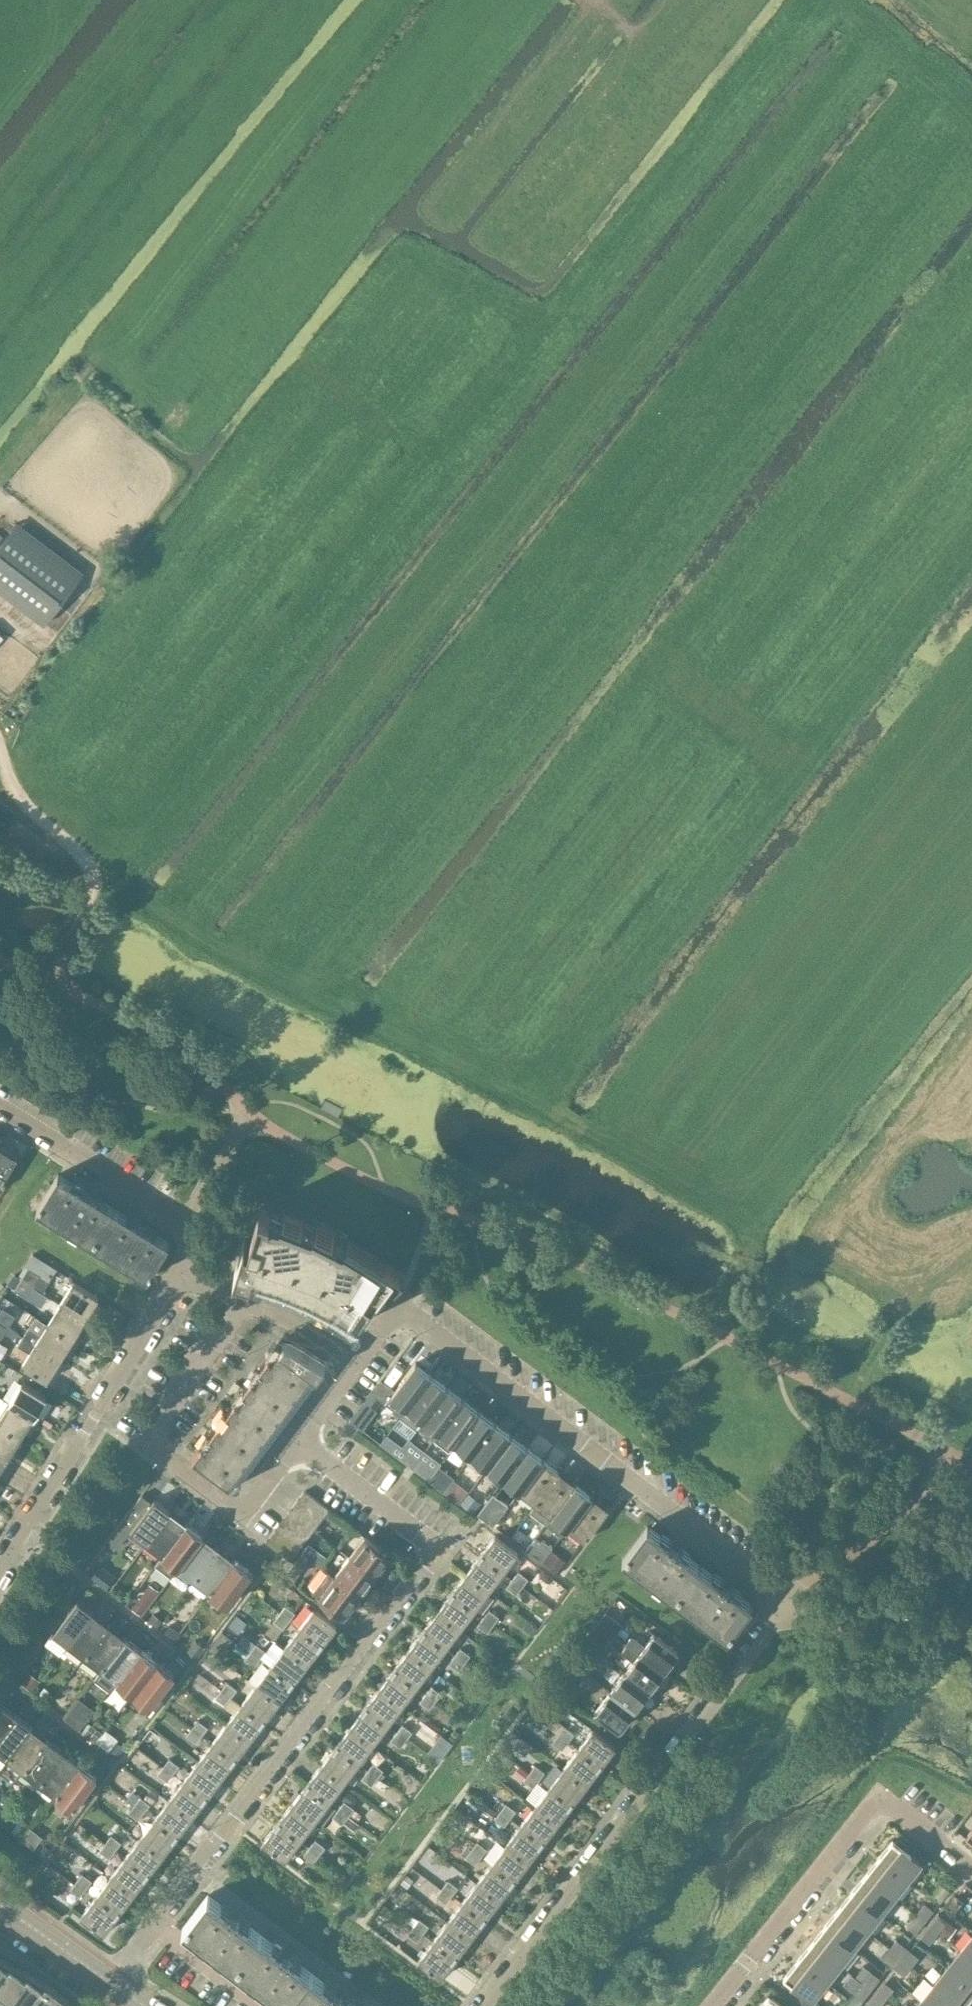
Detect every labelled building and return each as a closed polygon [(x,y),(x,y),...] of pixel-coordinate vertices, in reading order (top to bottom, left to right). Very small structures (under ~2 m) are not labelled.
[(81,577),(15,525),(0,545),(0,591),(44,624),(81,577)] [(17,1156),(0,1146),(0,1184),(17,1156)] [(94,1244),(114,1208),(86,1191),(58,1173),(36,1208),(94,1244)] [(147,1277),(169,1242),(114,1208),(94,1244),(147,1277)] [(356,1320),(359,1315),(395,1269),(366,1250),(346,1238),(345,1240),(315,1224),(314,1226),(283,1213),(282,1214),(259,1208),(248,1245),(244,1243),(244,1241),(243,1241),(234,1271),(235,1271),(237,1267),(251,1271),(250,1275),(251,1275),(254,1265),(266,1268),(264,1275),(306,1292),(331,1305),(356,1320)] [(36,1254),(28,1265),(43,1275),(50,1264),(36,1254)] [(28,1267),(21,1278),(33,1286),(40,1275),(28,1267)] [(21,1278),(14,1289),(26,1297),(33,1286),(21,1278)] [(73,1281),(60,1303),(85,1318),(98,1297),(73,1281)] [(60,1303),(47,1323),(72,1339),(85,1318),(60,1303)] [(3,1308),(0,1313),(0,1322),(8,1327),(15,1315),(3,1308)] [(34,1343),(59,1359),(72,1339),(47,1323),(35,1315),(23,1336),(34,1343)] [(8,1327),(4,1332),(11,1336),(14,1341),(18,1343),(23,1336),(8,1327)] [(30,1352),(22,1364),(46,1380),(59,1359),(34,1343),(23,1336),(18,1343),(17,1344),(30,1352)] [(260,1366),(217,1422),(193,1454),(234,1484),(234,1485),(236,1485),(237,1485),(238,1485),(240,1484),(241,1483),(241,1482),(241,1481),(241,1480),(241,1479),(241,1478),(240,1477),(235,1473),(312,1370),(317,1374),(325,1363),(292,1342),(287,1349),(278,1342),(260,1366)] [(391,1394),(407,1406),(432,1374),(415,1362),(391,1394)] [(432,1374),(407,1406),(400,1417),(416,1428),(448,1387),(432,1374)] [(384,1402),(394,1388),(381,1378),(371,1392),(376,1397),(384,1402)] [(22,1381),(9,1401),(33,1416),(46,1396),(22,1381)] [(448,1387),(416,1428),(416,1429),(418,1427),(433,1438),(464,1399),(448,1387)] [(21,1436),(33,1416),(9,1401),(0,1395),(0,1423),(21,1436)] [(464,1399),(433,1438),(449,1450),(455,1443),(480,1411),(464,1399)] [(480,1411),(455,1443),(472,1455),(496,1423),(480,1411)] [(8,1457),(21,1436),(0,1423),(0,1452),(8,1457)] [(496,1423),(472,1455),(488,1467),(512,1435),(496,1423)] [(512,1435),(488,1467),(504,1479),(528,1447),(512,1435)] [(385,1447),(396,1455),(403,1445),(391,1437),(385,1447)] [(528,1447),(504,1479),(520,1491),(544,1459),(528,1447)] [(400,1459),(412,1467),(419,1458),(407,1449),(400,1459)] [(544,1459),(520,1491),(536,1503),(560,1471),(544,1459)] [(438,1466),(436,1469),(430,1478),(441,1486),(449,1474),(438,1466)] [(560,1471),(536,1503),(530,1511),(546,1523),(576,1483),(560,1471)] [(451,1481),(444,1491),(460,1502),(467,1493),(451,1481)] [(576,1483),(546,1523),(562,1535),(567,1527),(592,1495),(576,1483)] [(304,1490),(266,1541),(290,1560),(329,1508),(304,1490)] [(460,1503),(473,1512),(481,1502),(468,1492),(460,1502),(460,1503)] [(141,1493),(107,1539),(117,1547),(129,1530),(145,1542),(170,1510),(154,1498),(151,1501),(141,1493)] [(592,1495),(567,1527),(584,1539),(608,1507),(592,1495)] [(477,1514),(486,1521),(493,1512),(484,1505),(477,1514)] [(170,1510),(145,1542),(162,1555),(186,1523),(170,1510)] [(186,1523),(162,1555),(178,1567),(202,1535),(186,1523)] [(673,1597),(699,1565),(673,1546),(647,1526),(622,1559),(648,1579),(673,1597)] [(495,1534),(481,1553),(504,1570),(517,1552),(495,1534)] [(202,1535),(178,1567),(194,1579),(217,1546),(202,1535)] [(364,1536),(349,1556),(374,1575),(389,1555),(364,1536)] [(522,1541),(519,1544),(526,1549),(532,1541),(529,1539),(522,1541)] [(527,1549),(541,1560),(546,1552),(532,1542),(527,1549)] [(309,1544),(302,1552),(310,1558),(316,1549),(309,1544)] [(217,1546),(194,1579),(209,1590),(233,1558),(217,1546)] [(542,1561),(557,1572),(565,1560),(551,1549),(542,1561)] [(286,1572),(294,1578),(310,1558),(302,1552),(286,1572)] [(481,1553),(466,1572),(489,1589),(504,1570),(481,1553)] [(327,1571),(359,1595),(374,1575),(349,1556),(334,1576),(327,1571)] [(233,1558),(209,1590),(226,1603),(250,1571),(233,1558)] [(727,1638),(752,1605),(727,1586),(699,1565),(673,1597),(700,1618),(727,1638)] [(100,1582),(107,1588),(115,1577),(108,1571),(100,1582)] [(343,1615),(359,1595),(327,1571),(312,1592),(343,1615)] [(513,1577),(522,1585),(527,1578),(518,1571),(513,1577)] [(466,1572),(452,1591),(474,1608),(489,1589),(466,1572)] [(516,1593),(522,1585),(513,1577),(506,1586),(516,1593)] [(452,1591),(436,1611),(459,1628),(474,1608),(452,1591)] [(141,1614),(148,1603),(138,1596),(131,1607),(141,1614)] [(77,1600),(52,1632),(69,1645),(93,1612),(77,1600)] [(285,1605),(279,1612),(289,1620),(295,1612),(285,1605)] [(313,1608),(299,1627),(321,1644),(336,1625),(313,1608)] [(489,1609),(483,1617),(493,1624),(498,1617),(489,1609)] [(436,1611),(423,1629),(446,1646),(459,1628),(436,1611)] [(93,1612),(69,1645),(84,1656),(109,1624),(93,1612)] [(279,1612),(273,1620),(283,1627),(289,1620),(279,1612)] [(152,1613),(147,1620),(157,1628),(162,1620),(152,1613)] [(237,1615),(230,1624),(238,1630),(245,1621),(237,1615)] [(611,1616),(603,1627),(614,1635),(623,1624),(611,1616)] [(477,1624),(487,1632),(493,1624),(483,1617),(477,1624)] [(164,1631),(175,1640),(181,1632),(170,1623),(164,1631)] [(109,1624),(84,1656),(100,1668),(125,1636),(109,1624)] [(299,1627),(284,1646),(307,1663),(321,1644),(299,1627)] [(608,1645),(614,1635),(603,1627),(596,1636),(608,1645)] [(423,1629),(408,1649),(431,1666),(446,1646),(423,1629)] [(230,1636),(222,1631),(216,1638),(224,1644),(230,1636)] [(654,1633),(639,1652),(638,1653),(661,1671),(677,1650),(654,1633)] [(116,1680),(141,1648),(125,1636),(100,1668),(101,1669),(94,1679),(110,1690),(117,1681),(116,1680)] [(183,1655),(192,1661),(204,1645),(195,1639),(183,1655)] [(279,1652),(270,1665),(292,1682),(307,1663),(284,1646),(275,1639),(271,1646),(279,1652)] [(256,1644),(251,1651),(260,1658),(266,1651),(256,1644)] [(638,1653),(639,1652),(628,1644),(623,1651),(634,1659),(623,1673),(646,1691),(661,1671),(638,1653)] [(460,1647),(454,1655),(463,1663),(470,1654),(460,1647)] [(141,1648),(116,1680),(117,1681),(132,1692),(156,1660),(141,1648)] [(408,1649),(394,1668),(417,1685),(431,1666),(408,1649)] [(251,1651),(245,1659),(254,1666),(260,1658),(251,1651)] [(582,1654),(573,1665),(585,1674),(593,1663),(582,1654)] [(449,1663),(458,1670),(463,1663),(454,1655),(449,1663)] [(156,1660),(132,1692),(148,1705),(173,1673),(156,1660)] [(270,1665),(255,1684),(278,1701),(292,1682),(270,1665)] [(578,1683),(585,1674),(573,1665),(566,1675),(578,1683)] [(394,1668),(379,1687),(401,1705),(417,1685),(394,1668)] [(20,1682),(32,1691),(39,1680),(28,1671),(20,1682)] [(623,1673),(609,1692),(632,1709),(646,1691),(623,1673)] [(227,1682),(221,1689),(231,1696),(236,1689),(227,1682)] [(255,1684),(241,1704),(263,1721),(278,1701),(255,1684)] [(426,1693),(435,1700),(441,1693),(431,1686),(426,1693)] [(365,1705),(387,1723),(401,1705),(379,1687),(365,1705)] [(221,1689),(216,1697),(225,1704),(231,1696),(221,1689)] [(594,1711),(618,1728),(632,1709),(609,1692),(594,1711)] [(429,1708),(435,1700),(426,1693),(419,1701),(429,1708)] [(17,1715),(0,1702),(0,1736),(17,1715)] [(241,1704),(226,1723),(248,1740),(263,1721),(241,1704)] [(119,1711),(112,1705),(106,1713),(113,1719),(119,1711)] [(365,1705),(350,1726),(372,1743),(387,1723),(365,1705)] [(68,1719),(79,1728),(86,1719),(75,1711),(68,1719)] [(0,1736),(0,1753),(8,1759),(32,1727),(17,1715),(0,1736)] [(552,1717),(546,1725),(558,1734),(564,1726),(552,1717)] [(198,1720),(192,1728),(201,1735),(207,1727),(198,1720)] [(82,1731),(95,1741),(103,1732),(90,1722),(82,1731)] [(226,1723),(211,1742),(234,1759),(248,1740),(226,1723)] [(397,1731),(406,1738),(412,1731),(402,1724),(397,1731)] [(350,1726),(335,1745),(358,1762),(372,1743),(350,1726)] [(558,1734),(567,1741),(573,1733),(564,1726),(558,1734)] [(32,1727),(8,1759),(23,1771),(48,1739),(32,1727)] [(196,1742),(201,1735),(192,1728),(186,1735),(196,1742)] [(592,1729),(577,1749),(600,1766),(615,1746),(592,1729)] [(513,1730),(502,1744),(512,1751),(515,1746),(525,1754),(533,1744),(513,1730)] [(400,1747),(406,1738),(397,1731),(390,1739),(400,1747)] [(558,1734),(552,1741),(562,1749),(567,1741),(558,1734)] [(48,1739),(23,1771),(40,1783),(64,1751),(48,1739)] [(211,1742),(197,1761),(219,1778),(234,1759),(211,1742)] [(445,1752),(435,1744),(428,1753),(438,1761),(445,1752)] [(122,1751),(120,1746),(114,1745),(110,1749),(113,1755),(119,1756),(122,1751)] [(335,1745),(320,1764),(343,1782),(358,1762),(335,1745)] [(577,1749),(564,1766),(587,1783),(600,1766),(577,1749)] [(64,1751),(40,1783),(55,1795),(80,1763),(64,1751)] [(169,1758),(163,1766),(173,1774),(179,1766),(169,1758)] [(523,1767),(529,1772),(535,1764),(529,1760),(523,1767)] [(197,1761),(182,1781),(205,1798),(219,1778),(197,1761)] [(373,1762),(367,1770),(377,1777),(383,1769),(373,1762)] [(80,1763),(55,1795),(72,1808),(73,1807),(78,1811),(99,1783),(93,1779),(97,1775),(80,1763)] [(320,1764),(306,1784),(328,1801),(343,1782),(320,1764)] [(529,1772),(539,1779),(545,1772),(535,1764),(529,1772)] [(520,1765),(514,1772),(523,1779),(529,1772),(520,1765)] [(163,1766),(158,1773),(168,1781),(173,1774),(163,1766)] [(564,1766),(548,1787),(571,1804),(587,1783),(564,1766)] [(361,1778),(371,1785),(377,1777),(367,1770),(361,1778)] [(529,1772),(523,1779),(533,1787),(539,1779),(529,1772)] [(182,1781),(168,1800),(190,1817),(205,1798),(182,1781)] [(292,1802),(314,1820),(328,1801),(306,1784),(292,1802)] [(548,1787),(534,1806),(558,1822),(571,1804),(548,1787)] [(468,1788),(464,1795),(479,1807),(484,1801),(473,1792),(468,1788)] [(140,1797),(134,1805),(144,1812),(150,1804),(140,1797)] [(168,1800),(153,1819),(176,1836),(190,1817),(168,1800)] [(344,1801),(338,1808),(348,1815),(348,1814),(353,1808),(344,1801)] [(292,1802),(278,1821),(300,1839),(314,1820),(292,1802)] [(506,1803),(500,1810),(510,1817),(515,1810),(506,1803)] [(134,1805),(129,1812),(138,1819),(144,1812),(134,1805)] [(534,1806),(519,1825),(542,1842),(558,1822),(534,1806)] [(5,1825),(12,1816),(1,1807),(0,1808),(0,1822),(5,1825)] [(342,1823),(348,1815),(338,1808),(333,1816),(342,1823)] [(362,1814),(353,1808),(348,1814),(357,1821),(362,1814)] [(500,1810),(494,1818),(504,1826),(510,1817),(500,1810)] [(359,1823),(356,1822),(348,1815),(343,1821),(355,1829),(359,1823)] [(153,1819),(139,1838),(161,1855),(176,1836),(153,1819)] [(285,1859),(300,1839),(278,1821),(262,1842),(285,1859)] [(12,1831),(21,1839),(29,1829),(19,1822),(12,1831)] [(519,1825),(503,1846),(526,1863),(542,1842),(519,1825)] [(111,1835),(106,1842),(115,1849),(121,1842),(111,1835)] [(879,1856),(907,1879),(921,1861),(908,1851),(911,1847),(898,1837),(895,1841),(893,1839),(879,1856)] [(139,1838),(124,1857),(147,1875),(161,1855),(139,1838)] [(315,1839),(309,1847),(319,1854),(325,1846),(315,1839)] [(477,1841),(471,1849),(480,1857),(486,1848),(477,1841)] [(109,1857),(115,1849),(106,1842),(100,1850),(109,1857)] [(44,1843),(39,1850),(44,1855),(50,1848),(44,1843)] [(503,1846),(490,1865),(513,1881),(526,1863),(503,1846)] [(303,1854),(313,1862),(319,1854),(309,1847),(303,1854)] [(474,1864),(480,1857),(471,1849),(465,1856),(474,1864)] [(865,1873),(894,1896),(907,1879),(879,1856),(865,1873)] [(124,1857),(110,1877),(132,1894),(147,1875),(124,1857)] [(477,1882),(499,1899),(513,1881),(490,1865),(477,1882)] [(853,1889),(881,1912),(894,1896),(865,1873),(853,1889)] [(82,1874),(76,1881),(85,1889),(91,1881),(82,1874)] [(401,1882),(407,1887),(412,1881),(406,1876),(401,1882)] [(110,1877),(95,1896),(117,1913),(132,1894),(110,1877)] [(442,1887),(452,1895),(457,1887),(448,1880),(442,1887)] [(76,1881),(70,1888),(80,1896),(85,1889),(76,1881)] [(477,1882),(461,1902),(484,1919),(499,1899),(477,1882)] [(940,1901),(949,1890),(940,1883),(931,1894),(940,1901)] [(442,1887),(436,1895),(446,1902),(452,1895),(442,1887)] [(839,1906),(867,1930),(881,1912),(853,1889),(839,1906)] [(954,1912),(963,1900),(954,1893),(945,1905),(954,1912)] [(208,1894),(183,1927),(235,1966),(260,1933),(208,1894)] [(95,1896),(80,1915),(103,1932),(117,1913),(95,1896)] [(461,1902),(447,1921),(469,1939),(484,1919),(461,1902)] [(925,1902),(916,1913),(925,1920),(934,1909),(925,1902)] [(826,1923),(853,1947),(867,1930),(839,1906),(826,1923)] [(916,1932),(925,1920),(916,1913),(907,1925),(916,1932)] [(938,1913),(930,1923),(939,1931),(947,1920),(938,1913)] [(419,1918),(413,1926),(423,1932),(428,1925),(419,1918)] [(956,1927),(947,1920),(939,1931),(948,1938),(956,1927)] [(447,1921),(432,1940),(455,1957),(469,1939),(447,1921)] [(811,1941),(839,1964),(853,1947),(826,1923),(811,1941)] [(930,1923),(921,1936),(929,1943),(939,1931),(930,1923)] [(417,1941),(423,1932),(413,1926),(407,1933),(417,1941)] [(260,1933),(235,1966),(286,2005),(311,1972),(260,1933)] [(971,1958),(971,1935),(961,1949),(971,1958)] [(890,1947),(901,1956),(907,1947),(896,1938),(890,1947)] [(418,1960),(440,1977),(455,1957),(432,1940),(418,1960)] [(798,1958),(826,1981),(839,1964),(811,1941),(798,1958)] [(882,1957),(893,1966),(901,1956),(890,1947),(882,1957)] [(901,1956),(912,1965),(919,1956),(907,1947),(901,1956)] [(971,1986),(971,1958),(961,1949),(947,1966),(971,1986)] [(901,1956),(893,1966),(904,1975),(912,1965),(901,1956)] [(813,1998),(826,1981),(798,1958),(784,1976),(812,1998),(813,1998)] [(8,1963),(0,1959),(0,1974),(8,1963)] [(25,1972),(8,1963),(0,1974),(0,2005),(25,1972)] [(855,1975),(863,1981),(871,1970),(864,1964),(855,1975)] [(962,2005),(971,1993),(971,1986),(947,1966),(933,1984),(962,2005)] [(863,1981),(862,1981),(870,1989),(880,1977),(871,1970),(863,1981)] [(42,1981),(25,1972),(0,2005),(24,2005),(42,1981)] [(286,2005),(287,2005),(356,2005),(311,1972),(286,2005)] [(846,1982),(855,1990),(862,1981),(852,1973),(846,1982)] [(58,1993),(43,1981),(42,1981),(24,2005),(48,2005),(55,1997),(58,1993)] [(855,1990),(849,1999),(857,2005),(870,1989),(862,1981),(855,1990)] [(885,1981),(875,1993),(884,2000),(894,1988),(885,1981)] [(928,2005),(962,2005),(933,1984),(920,2000),(928,2005)] [(74,2005),(58,1993),(55,1997),(48,2005),(73,2005),(74,2005)] [(884,2000),(875,1993),(867,2003),(870,2005),(879,2005),(884,2000)] [(769,1995),(760,2005),(782,2005),(769,1995)] [(807,2005),(809,2005),(823,2005),(813,1998),(812,1998),(807,2005)]
